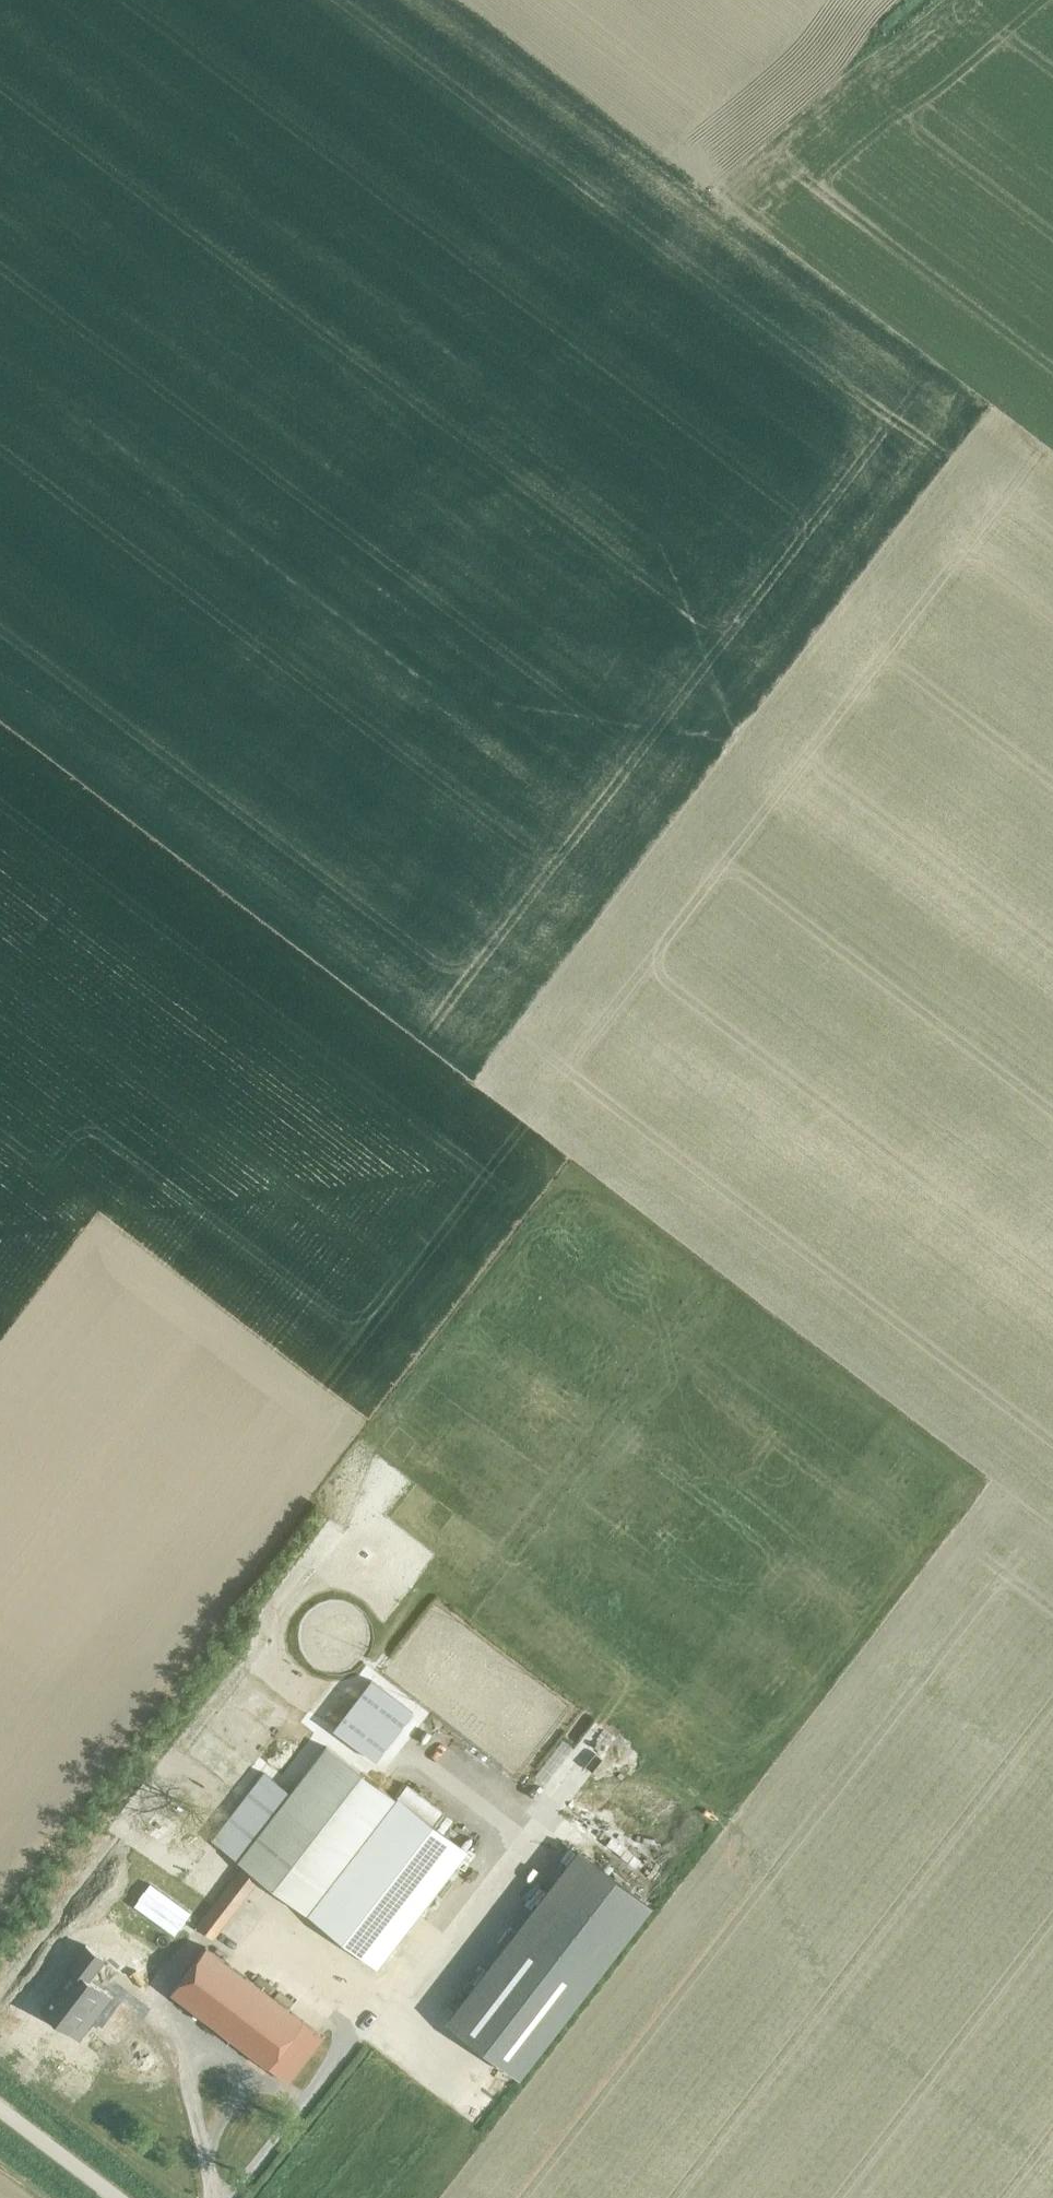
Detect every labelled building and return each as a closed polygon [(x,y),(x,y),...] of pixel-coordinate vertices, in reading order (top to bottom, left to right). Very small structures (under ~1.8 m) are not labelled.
[(327,1743),(237,1860),(307,1913),(396,1797),(327,1743)] [(376,1966),(465,1850),(396,1797),(307,1913),(376,1966)] [(577,1851),(447,2021),(517,2075),(647,1905),(577,1851)] [(230,1883),(197,1926),(213,1938),(246,1895),(230,1883)] [(52,1938),(42,1952),(49,1957),(52,1954),(57,1958),(65,1947),(52,1938)] [(72,1969),(41,2010),(69,2031),(84,2010),(93,2017),(109,1996),(87,1979),(102,1958),(85,1945),(68,1966),(72,1969)] [(288,2082),(322,2037),(206,1947),(171,1992),(288,2082)]
